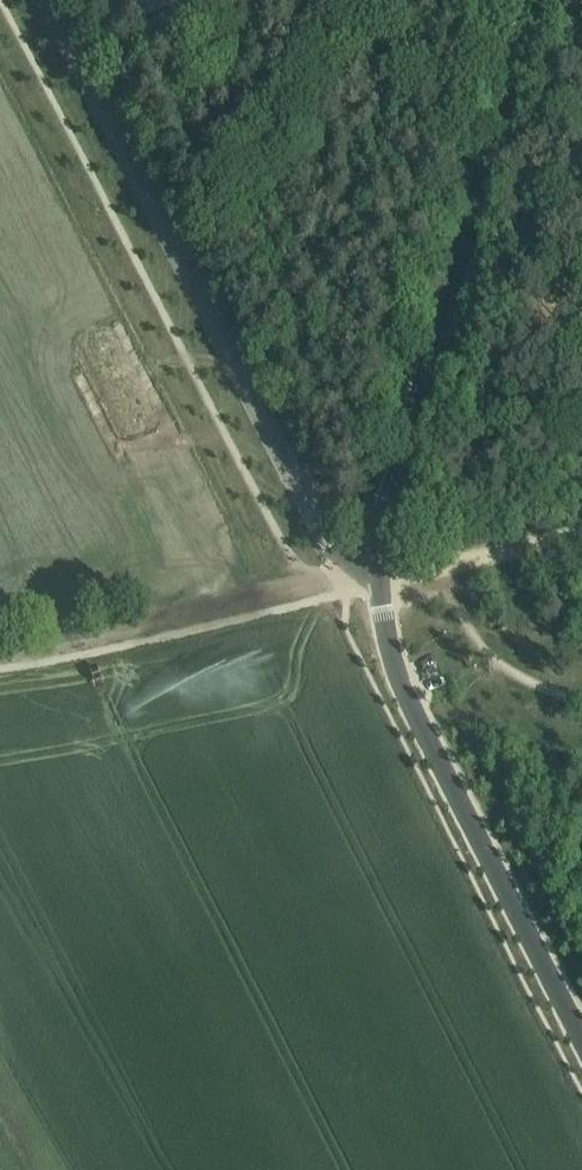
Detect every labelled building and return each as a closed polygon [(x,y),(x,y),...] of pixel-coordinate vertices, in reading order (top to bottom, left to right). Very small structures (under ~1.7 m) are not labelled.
[(114,10),(152,1),(152,0),(111,0),(114,10)]
